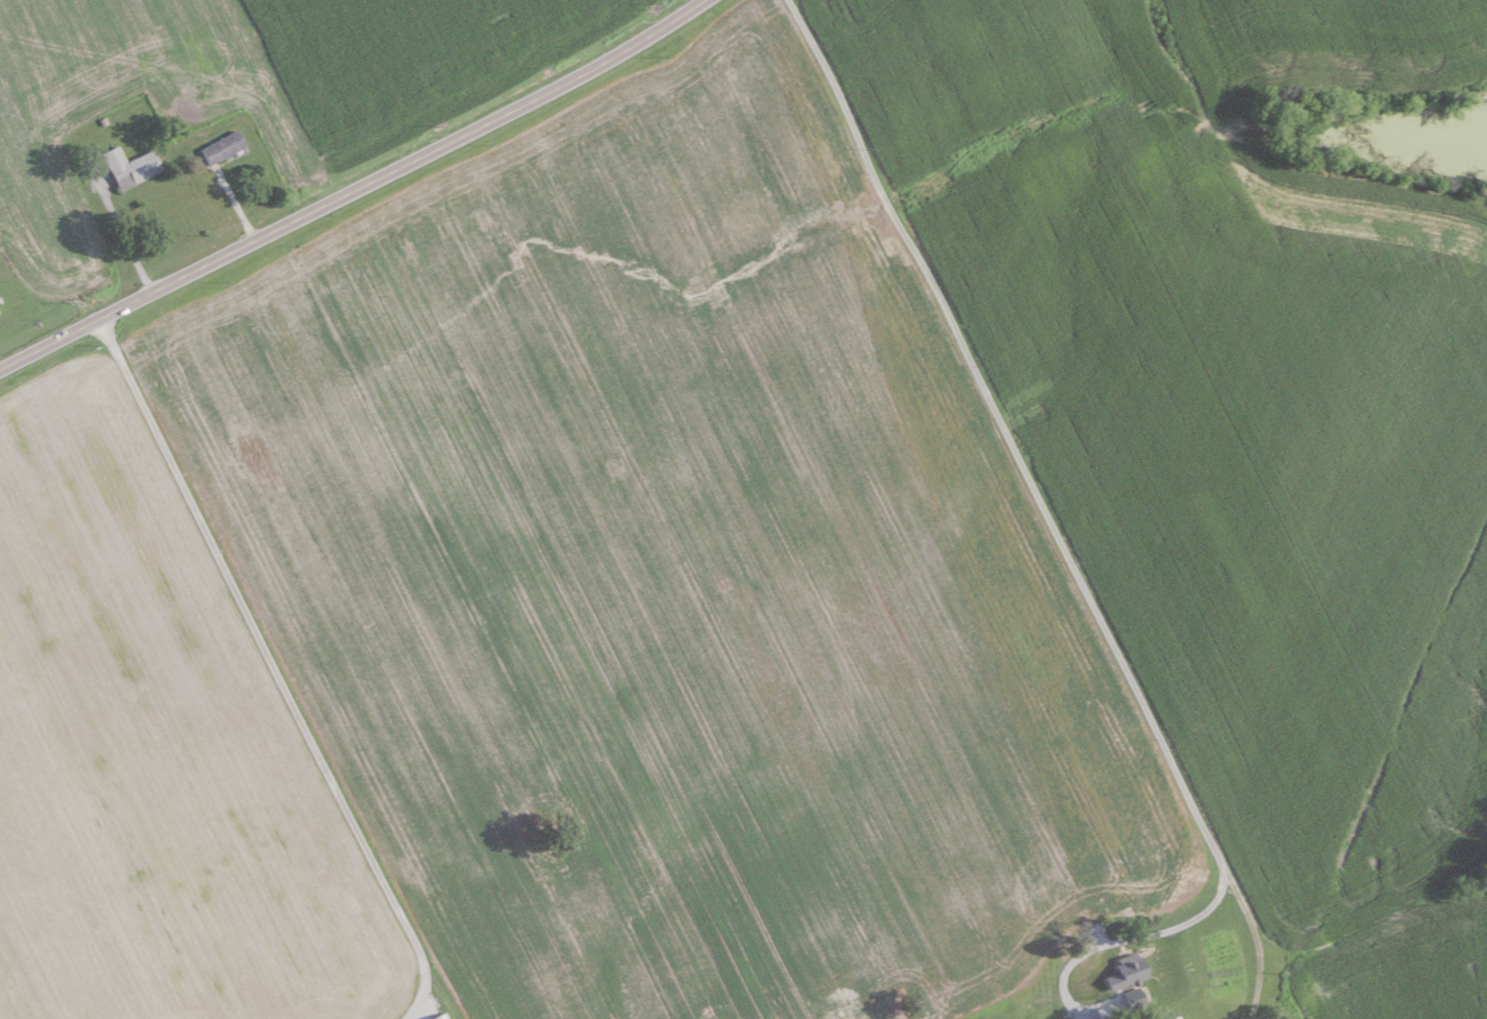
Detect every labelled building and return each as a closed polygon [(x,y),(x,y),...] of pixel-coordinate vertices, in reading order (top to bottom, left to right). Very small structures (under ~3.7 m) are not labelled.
[(202,150),(211,167),(248,149),(239,131),(202,150)] [(164,173),(155,152),(127,163),(121,147),(104,154),(120,192),(164,173)] [(1134,989),(1134,963),(1110,963),(1110,989),(1134,989)] [(1079,978),(1082,991),(1094,988),(1090,975),(1079,978)]
